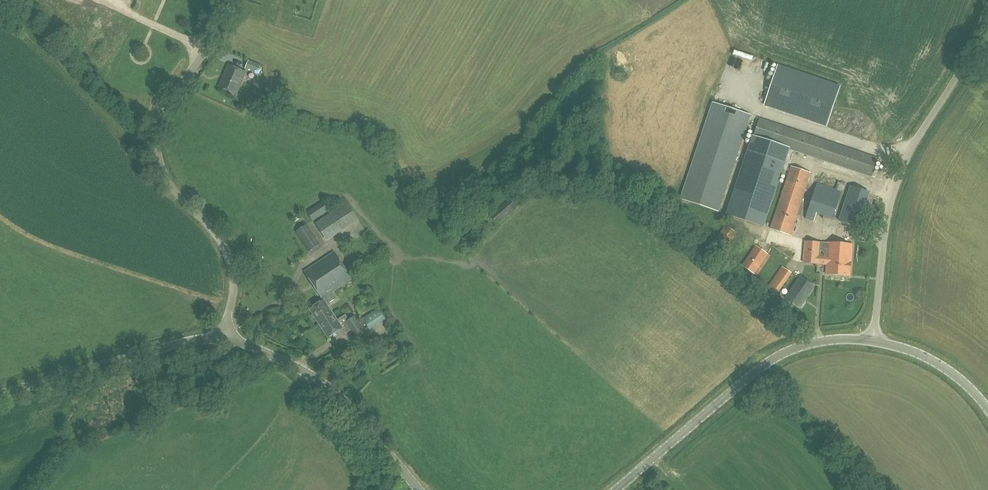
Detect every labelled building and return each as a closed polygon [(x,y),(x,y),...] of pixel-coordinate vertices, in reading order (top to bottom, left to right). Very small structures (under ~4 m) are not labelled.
[(245,69),(259,75),(263,66),(250,60),(245,69)] [(841,86),(778,65),(764,105),(827,126),(841,86)] [(237,94),(246,73),(229,66),(220,88),(237,94)] [(713,102),(680,199),(719,212),(751,115),(713,102)] [(878,158),(760,119),(760,118),(754,137),(790,149),(872,177),(878,158)] [(774,144),(754,137),(728,215),(763,226),(783,164),(785,164),(790,149),(774,144)] [(790,235),(811,173),(792,167),(771,229),(790,235)] [(833,218),(842,192),(818,183),(806,219),(814,221),(817,213),(833,218)] [(856,188),(851,186),(839,221),(845,223),(856,188)] [(870,193),(856,188),(845,223),(858,227),(862,217),(864,209),(870,193)] [(313,221),(331,210),(325,201),(307,212),(313,221)] [(872,212),(864,209),(862,217),(870,219),(872,212)] [(328,240),(338,233),(330,221),(320,228),(328,240)] [(310,251),(321,244),(308,224),(297,231),(310,251)] [(737,233),(726,226),(715,243),(725,249),(737,233)] [(820,243),(806,242),(804,263),(819,264),(819,256),(820,243)] [(829,243),(820,243),(819,256),(828,256),(827,264),(827,274),(850,275),(853,244),(829,242),(829,243)] [(757,276),(771,256),(757,246),(743,266),(757,276)] [(320,323),(334,314),(328,304),(337,298),(333,292),(353,278),(336,252),(306,271),(324,300),(310,309),(320,323)] [(828,256),(819,256),(819,264),(827,264),(828,256)] [(776,294),(792,273),(783,267),(768,288),(776,294)] [(799,308),(814,286),(801,277),(786,299),(799,308)] [(385,320),(379,309),(364,318),(371,329),(385,320)] [(365,339),(373,334),(371,329),(364,318),(363,319),(364,321),(360,322),(355,316),(350,320),(346,314),(338,319),(334,314),(320,323),(329,338),(343,328),(345,332),(351,329),(357,339),(363,335),(365,339)]
